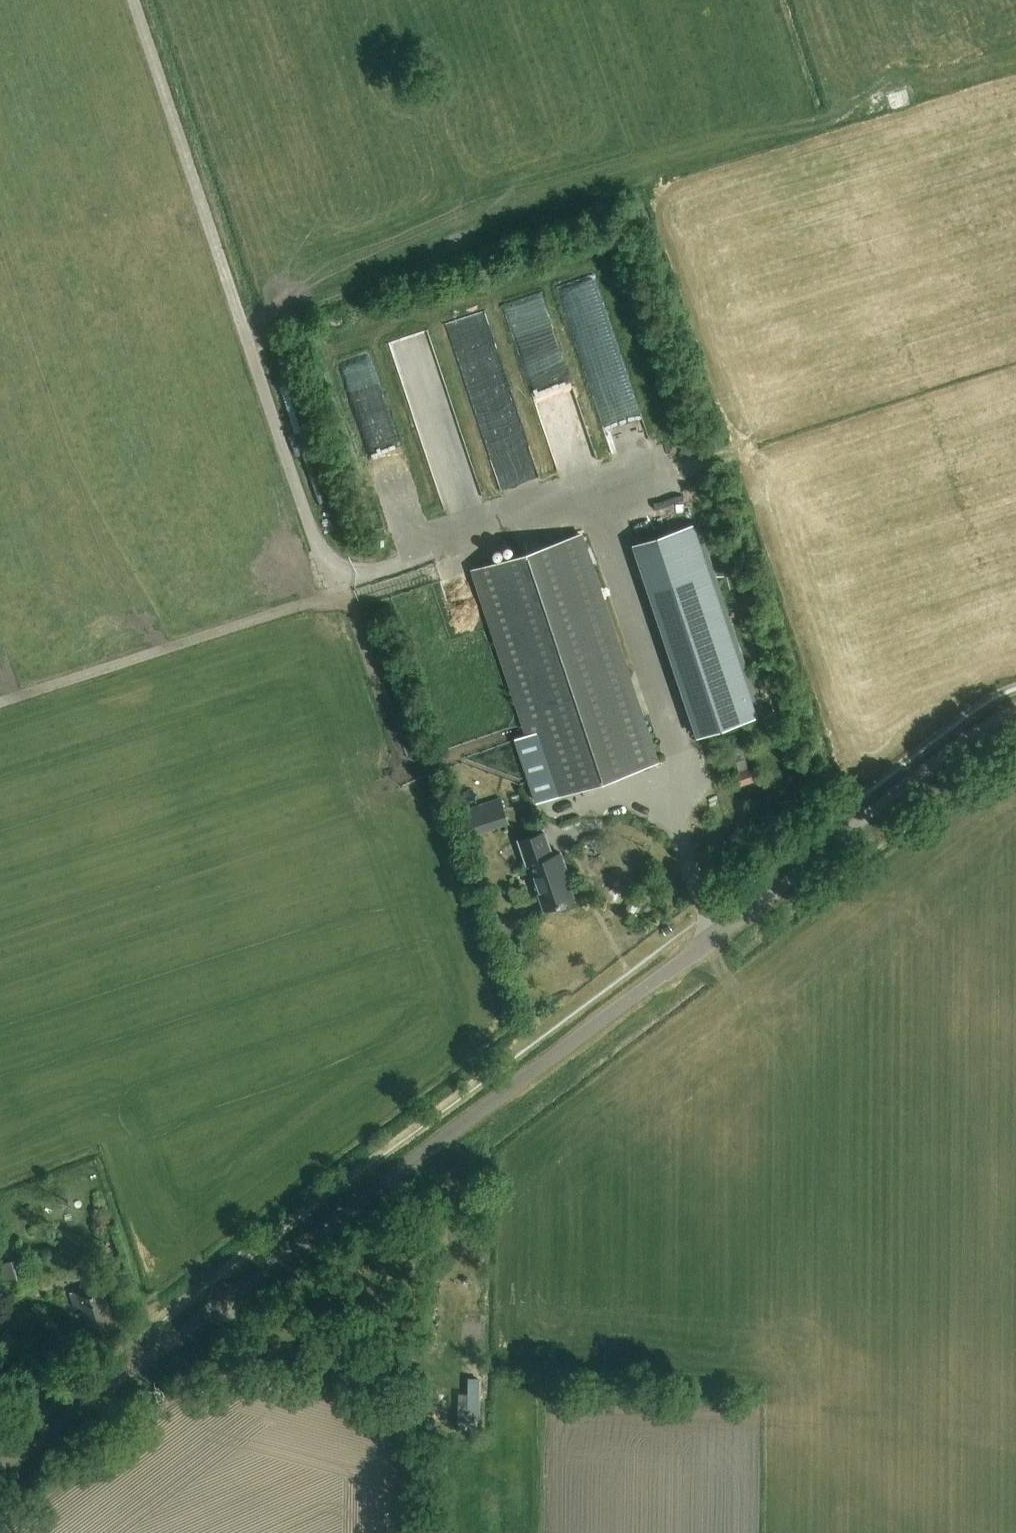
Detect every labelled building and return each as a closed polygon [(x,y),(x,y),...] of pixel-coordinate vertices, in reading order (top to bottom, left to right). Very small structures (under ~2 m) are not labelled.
[(697,736),(756,717),(692,525),(634,545),(697,736)] [(548,798),(656,761),(581,535),(472,572),(548,798)] [(470,838),(509,825),(501,798),(461,812),(470,838)] [(528,866),(543,910),(574,900),(566,876),(568,875),(560,854),(552,856),(544,833),(518,842),(526,867),(528,866)] [(31,1277),(24,1256),(0,1265),(0,1269),(8,1295),(34,1286),(31,1277)] [(92,1337),(120,1328),(113,1306),(112,1307),(110,1300),(111,1300),(105,1283),(70,1294),(74,1310),(82,1307),(92,1337)] [(468,1419),(481,1419),(481,1379),(468,1379),(468,1419)]
